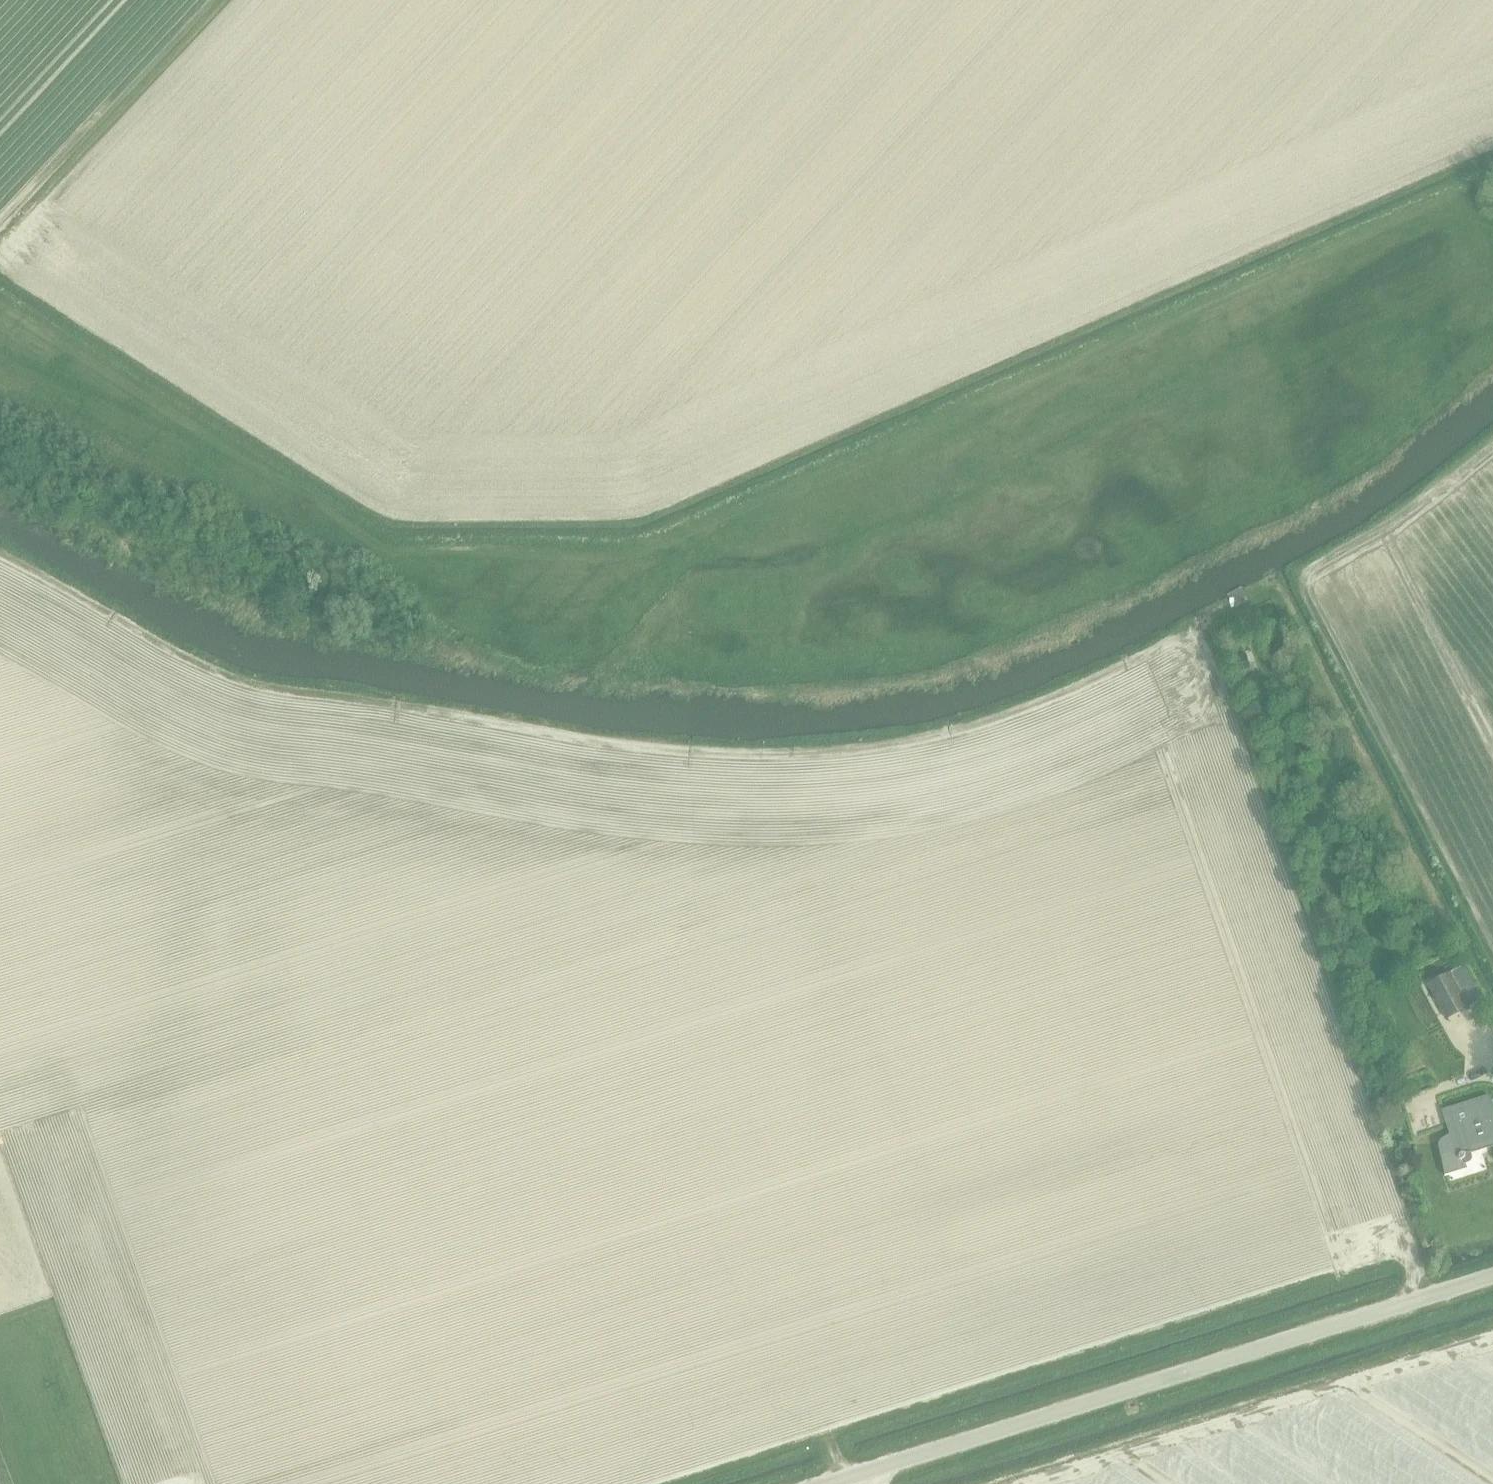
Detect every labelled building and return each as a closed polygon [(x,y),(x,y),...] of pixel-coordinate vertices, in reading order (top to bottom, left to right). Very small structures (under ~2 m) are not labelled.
[(1470,1007),(1451,973),(1428,985),(1446,1020),(1470,1007)] [(1492,1099),(1491,1099),(1491,1098),(1490,1097),(1489,1097),(1488,1096),(1486,1096),(1447,1108),(1452,1123),(1448,1124),(1452,1134),(1443,1139),(1441,1140),(1440,1143),(1439,1145),(1439,1148),(1445,1176),(1447,1175),(1447,1173),(1464,1168),(1463,1166),(1470,1164),(1471,1163),(1472,1161),(1473,1159),(1473,1156),(1470,1148),(1488,1142),(1489,1146),(1492,1145),(1492,1103),(1492,1099)]
